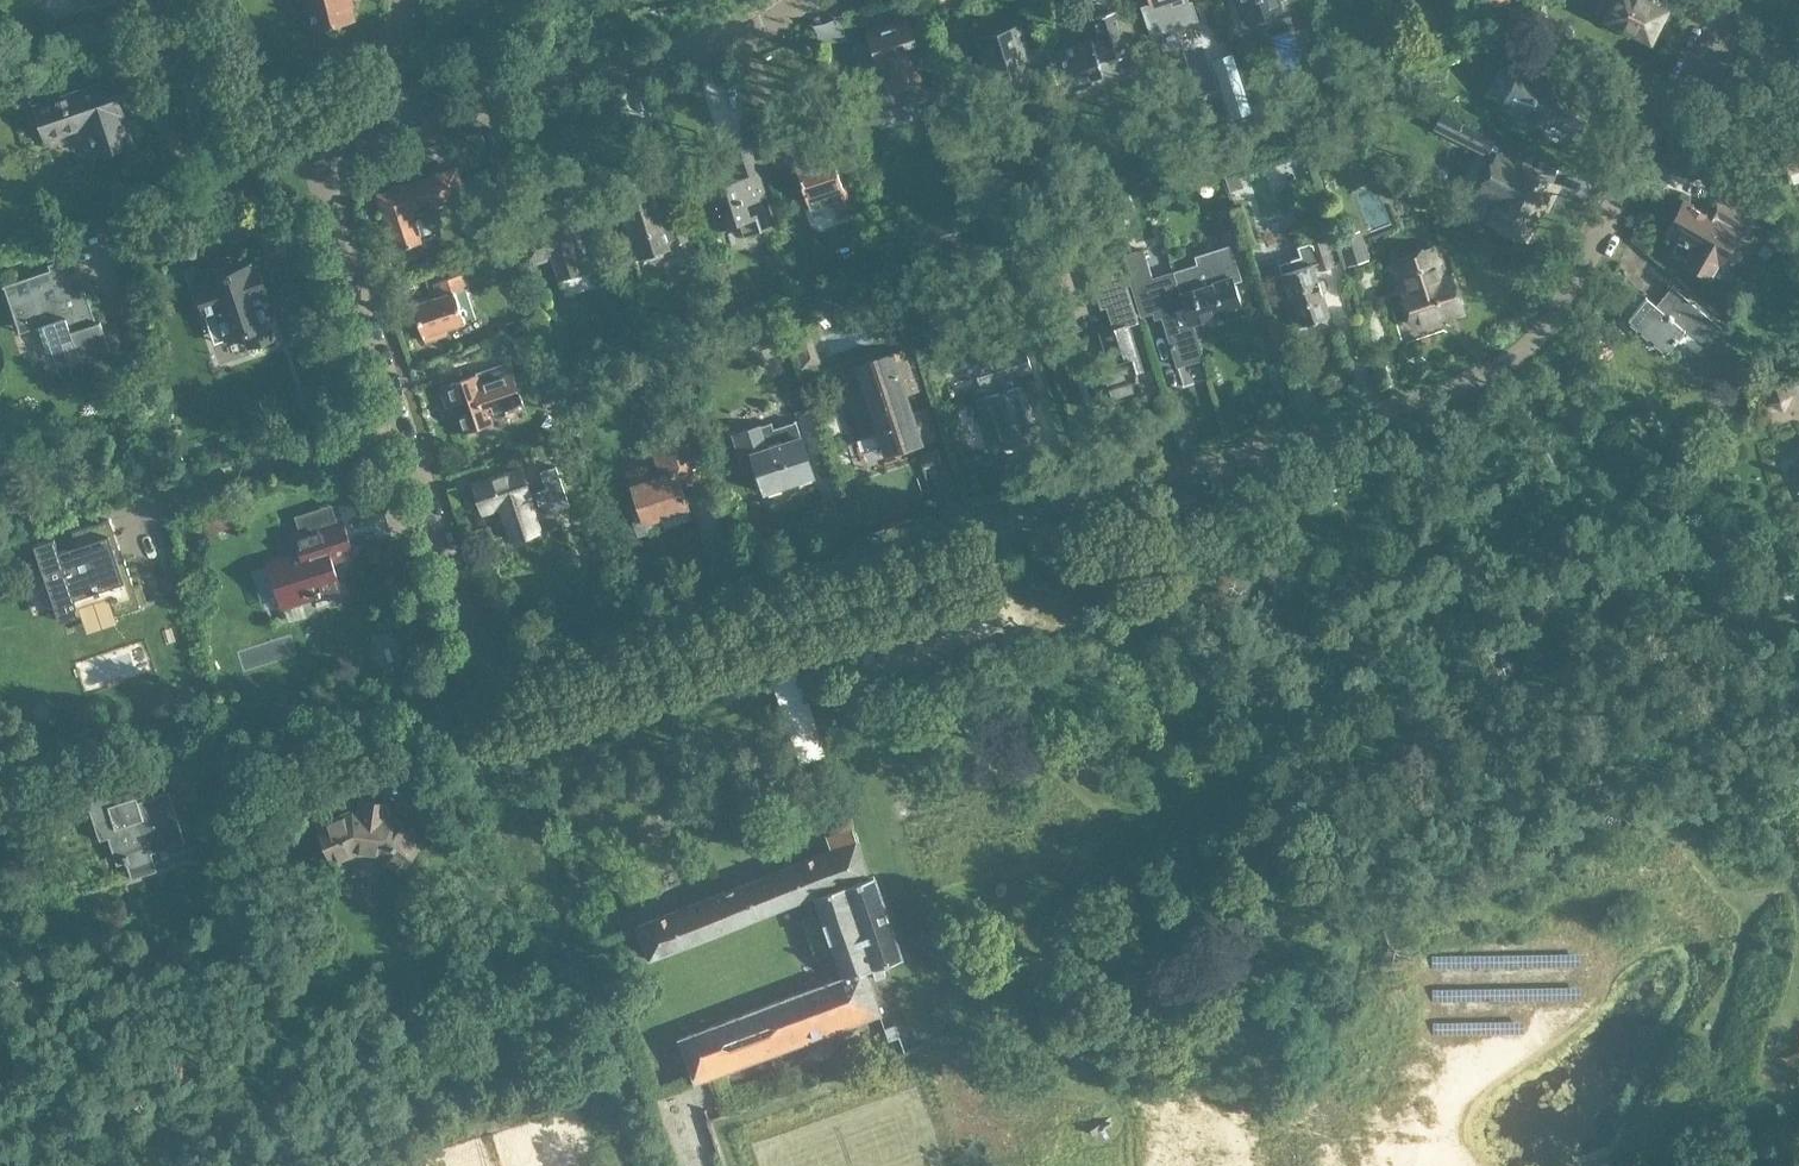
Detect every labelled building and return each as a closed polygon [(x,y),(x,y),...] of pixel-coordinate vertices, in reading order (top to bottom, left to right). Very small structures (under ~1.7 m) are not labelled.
[(307,8),(313,29),(353,18),(349,5),(353,4),(352,0),(305,0),(307,8)] [(1151,6),(1164,1),(1167,9),(1190,2),(1190,0),(1149,0),(1151,6)] [(1264,12),(1282,7),(1280,0),(1262,0),(1264,12)] [(1602,15),(1649,38),(1663,9),(1657,6),(1660,0),(1610,0),(1602,15)] [(1538,23),(1535,1),(1493,7),(1496,22),(1510,20),(1511,28),(1538,23)] [(1048,52),(1052,67),(1059,89),(1101,76),(1097,61),(1128,53),(1142,49),(1129,10),(1115,14),(1114,10),(1093,16),(1099,36),(1048,52)] [(923,75),(921,67),(907,20),(870,31),(887,86),(923,75)] [(1482,47),(1510,59),(1521,34),(1493,23),(1482,47)] [(1031,74),(1052,67),(1048,52),(1045,43),(1024,50),(1016,26),(979,35),(997,93),(1034,82),(1031,74)] [(1560,77),(1529,63),(1528,66),(1521,64),(1500,105),(1526,118),(1528,114),(1549,125),(1552,120),(1575,131),(1589,104),(1555,88),(1560,77)] [(95,156),(134,143),(120,104),(108,108),(98,82),(33,104),(45,140),(86,126),(95,156)] [(849,182),(842,184),(829,145),(808,152),(801,129),(772,138),(781,165),(794,161),(810,209),(832,202),(836,216),(858,209),(849,182)] [(1779,147),(1788,172),(1798,169),(1798,140),(1779,147)] [(743,235),(776,225),(750,146),(733,151),(741,176),(706,188),(719,228),(739,222),(743,235)] [(1533,173),(1495,153),(1477,190),(1497,200),(1488,219),(1525,238),(1545,196),(1549,198),(1556,185),(1552,183),(1560,166),(1541,157),(1533,173)] [(413,212),(465,195),(456,167),(378,194),(396,248),(422,238),(413,212)] [(682,220),(680,212),(660,218),(647,174),(618,183),(627,216),(620,218),(633,260),(669,249),(665,233),(668,232),(672,243),(688,239),(682,220)] [(1666,232),(1677,239),(1671,251),(1684,258),(1682,262),(1711,278),(1719,263),(1721,265),(1739,233),(1745,236),(1755,216),(1712,193),(1703,211),(1682,201),(1666,232)] [(516,238),(524,263),(550,255),(558,278),(590,268),(567,196),(542,204),(550,227),(516,238)] [(961,242),(952,213),(917,224),(925,253),(961,242)] [(1369,258),(1360,229),(1337,237),(1346,266),(1369,258)] [(1334,264),(1324,237),(1298,245),(1303,264),(1276,273),(1292,324),(1299,322),(1300,323),(1329,314),(1315,270),(1334,264)] [(1461,308),(1450,272),(1445,273),(1440,263),(1443,262),(1436,242),(1424,246),(1422,244),(1404,250),(1403,252),(1392,256),(1403,288),(1401,289),(1413,326),(1443,315),(1443,314),(1461,308)] [(1197,263),(1173,271),(1189,323),(1192,322),(1242,307),(1234,282),(1241,280),(1230,244),(1194,255),(1197,263)] [(1189,323),(1173,271),(1150,278),(1141,248),(1121,254),(1140,315),(1152,312),(1154,318),(1162,316),(1177,364),(1203,356),(1192,322),(1189,323)] [(277,338),(251,261),(249,256),(231,262),(230,258),(199,269),(204,282),(196,284),(214,342),(242,333),(247,348),(277,338)] [(3,285),(19,333),(42,325),(52,353),(64,349),(69,365),(110,351),(99,319),(95,320),(84,287),(73,290),(62,259),(48,264),(49,269),(3,285)] [(462,272),(438,280),(443,294),(413,304),(423,335),(464,322),(454,292),(467,288),(462,272)] [(1704,346),(1721,326),(1671,285),(1656,305),(1645,296),(1628,317),(1667,349),(1683,329),(1704,346)] [(638,342),(631,323),(616,327),(623,347),(638,342)] [(1136,371),(1142,369),(1127,323),(1099,332),(1110,364),(1089,371),(1099,402),(1142,389),(1136,371)] [(1041,397),(1025,349),(974,366),(981,387),(1010,378),(1013,386),(974,399),(991,452),(1039,437),(1028,401),(1041,397)] [(849,394),(865,389),(870,403),(856,408),(862,425),(876,420),(886,452),(937,434),(927,407),(914,411),(895,351),(840,368),(849,394)] [(479,377),(478,372),(439,386),(449,414),(456,412),(463,431),(495,421),(492,414),(523,403),(514,376),(499,382),(483,387),(479,377)] [(1776,386),(1766,402),(1784,412),(1793,396),(1776,386)] [(705,478),(685,416),(646,429),(659,474),(651,476),(646,463),(627,469),(643,522),(689,508),(682,486),(705,478)] [(764,422),(731,433),(738,454),(752,449),(754,456),(752,456),(764,491),(813,476),(800,433),(772,443),(767,429),(764,422)] [(532,493),(523,469),(474,485),(483,511),(501,505),(512,539),(538,530),(533,515),(569,503),(555,466),(540,471),(545,488),(532,493)] [(115,614),(138,606),(109,519),(72,532),(76,544),(58,551),(53,538),(32,545),(58,622),(78,616),(73,601),(106,590),(115,614)] [(331,559),(352,552),(343,521),(294,536),(300,554),(269,564),(282,605),(340,587),(331,559)] [(810,791),(836,782),(806,692),(779,700),(810,791)] [(100,840),(108,837),(117,864),(126,861),(131,878),(156,870),(151,852),(185,841),(168,791),(138,801),(136,796),(124,800),(118,783),(85,794),(100,840)] [(358,798),(356,810),(351,809),(317,823),(332,863),(357,853),(377,856),(398,873),(424,839),(394,815),(389,814),(391,802),(358,798)] [(65,838),(60,802),(49,803),(54,840),(65,838)] [(875,873),(868,876),(851,827),(845,829),(843,824),(838,826),(839,831),(826,836),(830,850),(663,915),(636,925),(648,959),(814,894),(842,976),(678,1038),(695,1082),(880,1013),(869,976),(875,974),(875,972),(883,970),(881,963),(902,956),(875,873)] [(884,1028),(889,1041),(900,1037),(895,1024),(884,1028)] [(1798,1050),(1794,1052),(1786,1055),(1784,1056),(1781,1055),(1776,1056),(1774,1057),(1774,1059),(1779,1060),(1782,1061),(1790,1066),(1795,1066),(1795,1067),(1797,1070),(1798,1074),(1797,1076),(1796,1078),(1796,1081),(1797,1082),(1798,1084),(1798,1085),(1798,1050)]
